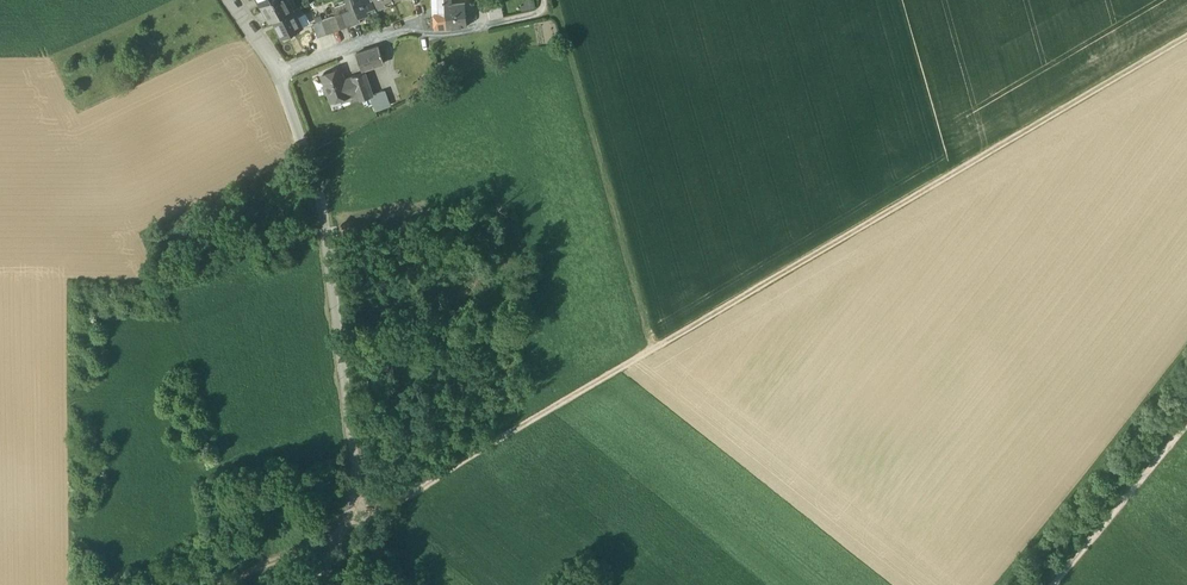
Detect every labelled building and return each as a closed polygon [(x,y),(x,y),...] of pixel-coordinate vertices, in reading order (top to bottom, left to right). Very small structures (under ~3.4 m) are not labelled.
[(261,5),(269,22),(273,20),(292,10),(287,0),(270,0),(261,5)] [(349,11),(342,13),(347,27),(361,22),(359,16),(358,16),(352,0),(345,0),(349,11)] [(358,16),(359,16),(376,10),(375,8),(373,0),(352,0),(358,16)] [(445,0),(437,0),(438,10),(446,10),(445,5),(445,0)] [(451,4),(445,5),(446,10),(446,14),(447,29),(467,26),(465,3),(451,4)] [(501,4),(488,7),(491,19),(504,16),(501,4)] [(292,10),(273,20),(282,37),(303,27),(302,26),(298,17),(294,10),(292,10)] [(342,13),(335,16),(340,29),(347,27),(342,13)] [(304,14),(298,17),(302,26),(308,23),(309,21),(306,15),(304,14)] [(446,14),(433,15),(435,30),(447,29),(446,14)] [(340,29),(335,16),(329,18),(333,32),(340,29)] [(333,32),(329,18),(322,21),(327,34),(333,32)] [(322,21),(313,24),(317,37),(327,34),(322,21)] [(379,46),(356,53),(362,70),(384,63),(379,46)] [(340,69),(322,75),(331,102),(340,99),(342,106),(351,103),(345,83),(340,69)] [(362,73),(352,76),(354,80),(360,100),(370,96),(362,73)] [(354,80),(345,83),(351,103),(360,100),(354,80)]
